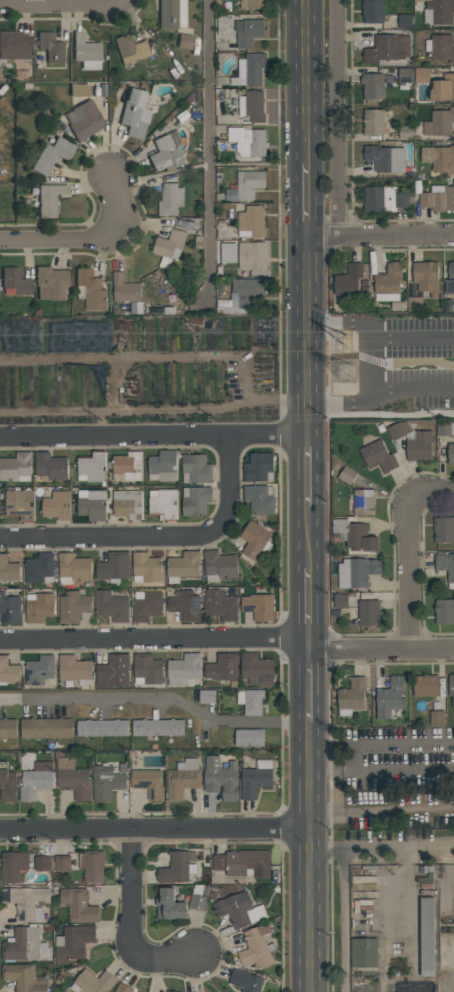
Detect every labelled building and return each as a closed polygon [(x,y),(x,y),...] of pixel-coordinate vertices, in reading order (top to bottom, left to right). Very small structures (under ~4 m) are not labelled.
[(159,29),(159,0),(185,0),(185,26),(177,26),(177,28),(162,28),(162,29),(159,29)] [(240,8),(240,0),(264,0),(264,8),(240,8)] [(362,18),(362,0),(383,0),(383,23),(364,23),(364,18),(362,18)] [(426,1),(426,0),(453,0),(453,12),(452,12),(452,24),(424,24),(424,9),(426,9),(426,1)] [(398,29),(398,15),(412,14),(412,29),(398,29)] [(236,32),(234,32),(234,21),(243,21),(243,20),(264,20),(264,37),(253,37),(253,49),(236,49),(236,32)] [(30,58),(0,58),(0,31),(22,31),(22,34),(30,34),(30,58)] [(73,60),(73,31),(83,31),(83,42),(100,42),(100,68),(81,68),(81,60),(73,60)] [(63,41),(63,62),(46,62),(46,51),(45,51),(45,48),(37,49),(37,32),(53,32),(53,41),(63,41)] [(144,41),(149,55),(122,64),(120,58),(113,38),(129,33),(133,44),(144,41)] [(177,46),(179,33),(193,35),(190,49),(177,46)] [(363,63),(363,49),(374,49),(374,35),(395,35),(395,36),(410,36),(409,57),(405,57),(405,60),(379,60),(379,63),(363,63)] [(453,48),(453,63),(448,63),(448,59),(431,59),(431,52),(425,52),(425,40),(430,40),(430,38),(431,38),(431,35),(453,35),(453,48)] [(261,86),(230,86),(230,78),(238,78),(238,59),(245,59),(245,53),(265,53),(265,68),(261,68),(261,86)] [(398,83),(398,68),(412,68),(412,83),(398,83)] [(415,82),(415,68),(429,68),(429,82),(415,82)] [(383,74),(383,75),(385,75),(385,78),(383,78),(383,98),(363,98),(363,84),(361,84),(361,77),(362,77),(362,74),(383,74)] [(444,74),(453,74),(453,98),(450,98),(450,100),(431,101),(431,90),(433,90),(433,81),(444,81),(444,74)] [(89,84),(70,84),(70,96),(89,96),(89,84)] [(125,135),(128,126),(118,123),(123,105),(122,104),(123,99),(125,100),(129,87),(144,92),(144,95),(145,95),(144,101),(143,100),(141,107),(151,110),(147,123),(146,123),(141,139),(125,135)] [(263,91),(263,114),(265,114),(265,123),(250,123),(250,116),(239,116),(238,97),(245,97),(245,91),(263,91)] [(64,114),(72,110),(71,108),(90,98),(102,120),(102,127),(84,137),(85,138),(78,142),(68,125),(69,124),(64,114)] [(449,107),(453,107),(453,123),(451,123),(451,135),(423,135),(423,121),(431,121),(431,110),(449,110),(449,107)] [(363,136),(363,128),(364,128),(364,122),(363,122),(363,119),(364,118),(364,110),(384,110),(384,134),(366,134),(366,136),(363,136)] [(399,125),(413,125),(413,140),(399,140),(399,125)] [(227,142),(227,127),(244,127),(244,129),(265,129),(265,142),(268,142),(268,148),(265,148),(265,156),(240,157),(236,153),(236,142),(227,142)] [(175,141),(177,146),(176,147),(183,162),(174,166),(173,165),(167,168),(168,169),(165,170),(162,172),(160,169),(154,172),(147,156),(158,151),(152,140),(175,129),(177,136),(175,141)] [(51,146),(57,135),(75,146),(66,161),(57,155),(45,176),(31,168),(45,142),(51,146)] [(375,173),(375,160),(364,160),(364,158),(363,158),(363,146),(379,146),(379,148),(405,148),(404,173),(375,173)] [(450,146),(453,146),(453,160),(453,171),(452,171),(452,174),(442,174),(442,173),(432,173),(432,171),(432,167),(432,162),(421,163),(421,147),(433,147),(433,148),(450,148),(450,146)] [(265,188),(254,188),(254,201),(237,201),(237,172),(264,172),(265,188)] [(158,216),(158,201),(162,201),(161,183),(177,183),(177,188),(183,187),(184,207),(178,207),(178,216),(158,216)] [(55,194),(56,218),(38,218),(38,204),(38,185),(67,185),(67,194),(55,194)] [(364,187),(396,186),(396,193),(409,193),(409,208),(396,208),(396,211),(364,212),(364,209),(363,209),(363,203),(364,203),(364,199),(364,190),(364,187)] [(444,187),(453,187),(453,211),(442,211),(442,212),(432,212),(432,207),(419,207),(419,193),(431,193),(431,186),(444,186),(444,187)] [(237,212),(245,212),(245,206),(264,206),(264,228),(266,228),(266,238),(237,238),(237,212)] [(157,237),(168,240),(171,229),(186,233),(178,260),(172,258),(172,259),(151,253),(157,237)] [(237,263),(237,243),(220,243),(220,263),(237,263)] [(266,243),(266,269),(239,269),(239,243),(266,243)] [(399,301),(375,301),(375,280),(373,280),(373,274),(387,274),(387,263),(391,263),(391,262),(397,261),(397,262),(401,262),(401,278),(400,278),(400,294),(399,294),(399,301)] [(438,262),(438,299),(430,299),(430,292),(429,292),(418,292),(418,283),(413,283),(413,263),(426,263),(426,262),(433,262),(438,262)] [(450,262),(453,262),(453,294),(445,294),(445,280),(448,280),(448,262),(449,262),(450,262)] [(363,263),(363,278),(359,278),(359,296),(335,296),(335,276),(340,276),(340,274),(347,274),(347,265),(345,265),(345,263),(363,263)] [(38,300),(38,285),(36,285),(35,266),(49,266),(50,270),(68,270),(68,285),(67,285),(67,299),(64,299),(64,300),(38,300)] [(2,267),(19,267),(19,278),(31,278),(31,294),(3,294),(3,289),(2,289),(2,267)] [(106,290),(107,310),(85,310),(84,299),(76,299),(76,286),(75,286),(75,268),(91,268),(91,278),(101,278),(101,290),(106,290)] [(123,283),(140,283),(140,301),(114,301),(114,285),(113,285),(113,272),(123,271),(123,283)] [(265,279),(265,296),(253,296),(253,313),(216,313),(216,308),(238,308),(238,293),(232,293),(232,279),(265,279)] [(407,311),(407,297),(422,297),(422,311),(407,311)] [(392,441),(386,428),(399,422),(399,423),(407,421),(412,431),(405,434),(405,435),(392,441)] [(451,423),(453,422),(453,435),(451,435),(451,436),(437,436),(437,422),(451,421),(451,423)] [(431,460),(407,460),(406,440),(415,440),(415,431),(432,431),(432,442),(431,442),(431,460)] [(380,463),(375,466),(374,465),(368,468),(359,449),(381,439),(389,455),(392,453),(398,466),(384,473),(380,466),(381,465),(380,463)] [(148,480),(148,475),(148,456),(159,456),(159,450),(176,450),(176,481),(159,481),(159,480),(148,480)] [(105,451),(105,482),(86,482),(86,481),(77,481),(77,457),(92,457),(92,451),(105,451)] [(17,481),(0,481),(0,459),(16,459),(16,452),(31,452),(31,476),(30,476),(30,482),(17,482),(17,481)] [(67,480),(40,480),(40,476),(35,476),(35,460),(34,452),(50,452),(50,458),(67,458),(67,480)] [(141,452),(141,481),(112,481),(112,456),(128,456),(127,452),(141,452)] [(243,482),(243,463),(249,463),(249,453),(263,453),(273,453),(273,472),(272,472),(272,481),(251,481),(251,482),(243,482)] [(212,464),(212,483),(189,483),(188,483),(183,483),(183,474),(182,474),(182,454),(206,454),(206,464),(212,464)] [(337,477),(345,465),(357,473),(349,485),(337,477)] [(274,514),(250,514),(250,501),(243,501),(243,486),(249,486),(249,485),(267,485),(267,486),(273,486),(273,496),(274,496),(274,514)] [(183,516),(182,497),(183,497),(183,488),(212,487),(212,502),(206,502),(206,516),(183,516)] [(106,521),(88,521),(88,515),(77,516),(77,498),(78,498),(77,490),(88,490),(106,490),(106,521)] [(141,520),(128,520),(128,517),(124,517),(124,516),(113,516),(113,491),(141,490),(141,520)] [(149,491),(158,490),(177,490),(177,520),(159,520),(159,515),(149,515),(149,491)] [(375,490),(375,505),(374,505),(373,507),(374,507),(374,513),(373,513),(373,515),(353,515),(354,490),(375,490)] [(5,499),(0,499),(0,492),(5,492),(5,491),(33,491),(33,522),(20,522),(20,517),(5,517),(5,499)] [(52,498),(52,491),(70,491),(71,521),(57,521),(57,517),(42,517),(42,498),(52,498)] [(433,518),(453,517),(453,519),(453,542),(435,542),(435,540),(434,540),(434,535),(435,535),(435,532),(433,532),(433,518)] [(379,551),(363,551),(363,547),(359,547),(359,551),(350,551),(350,547),(346,547),(346,541),(340,541),(340,537),(332,537),(332,519),(348,519),(348,524),(366,523),(366,529),(368,529),(368,537),(378,537),(379,551)] [(272,534),(268,541),(272,544),(267,553),(262,550),(255,561),(241,552),(247,542),(239,537),(250,520),(272,534)] [(238,578),(219,579),(220,582),(207,583),(206,575),(205,575),(204,559),(203,560),(203,551),(218,550),(219,556),(236,555),(238,578)] [(128,551),(128,579),(120,579),(120,583),(109,583),(109,579),(96,579),(96,563),(107,562),(107,552),(128,551)] [(167,558),(182,558),(182,552),(199,551),(199,577),(178,577),(178,584),(168,584),(168,577),(167,577),(167,558)] [(148,552),(148,558),(161,558),(161,568),(164,568),(164,582),(142,582),(133,582),(133,560),(132,560),(132,552),(148,552)] [(6,580),(0,580),(0,553),(7,553),(7,563),(19,563),(19,580),(6,580)] [(24,559),(38,559),(38,553),(53,553),(53,583),(24,583),(24,559)] [(60,584),(60,577),(59,577),(59,562),(58,562),(58,553),(74,553),(74,558),(91,558),(91,582),(72,582),(72,584),(60,584)] [(448,554),(453,554),(453,589),(448,589),(448,583),(447,583),(447,571),(444,571),(444,570),(440,570),(440,571),(435,571),(435,555),(448,555),(448,554)] [(343,559),(367,559),(367,560),(380,560),(380,564),(381,564),(381,570),(381,574),(368,574),(368,587),(339,588),(338,564),(343,563),(343,559)] [(225,589),(225,596),(236,596),(237,621),(221,621),(221,616),(204,616),(204,589),(225,589)] [(129,623),(112,623),(112,617),(96,617),(95,590),(111,590),(111,597),(128,597),(129,623)] [(180,612),(168,612),(167,597),(175,597),(175,591),(180,591),(180,590),(194,590),(194,595),(198,595),(200,595),(200,622),(180,622),(180,612)] [(0,623),(0,613),(0,591),(5,591),(5,597),(20,597),(20,623),(0,623)] [(79,623),(59,624),(58,596),(65,596),(65,591),(79,591),(79,596),(91,596),(92,613),(79,613),(79,623)] [(134,623),(133,599),(135,599),(134,592),(162,592),(162,616),(149,616),(149,623),(134,623)] [(453,592),(453,624),(435,624),(435,613),(434,604),(435,604),(435,600),(453,599),(453,592)] [(53,617),(44,617),(44,623),(26,623),(26,594),(35,594),(35,593),(54,593),(53,617)] [(253,622),(253,612),(241,612),(241,611),(239,611),(239,607),(241,607),(241,597),(250,596),(250,595),(274,594),(274,622),(253,622)] [(334,609),(334,594),(348,594),(348,608),(334,609)] [(379,625),(359,625),(351,625),(351,601),(358,601),(380,601),(380,610),(379,610),(379,625)] [(200,653),(200,679),(188,679),(188,686),(181,686),(181,687),(168,687),(168,679),(167,679),(167,660),(183,660),(183,653),(200,653)] [(237,680),(214,680),(213,679),(204,679),(204,664),(217,664),(217,653),(237,653),(237,680)] [(274,686),(260,686),(260,685),(248,685),(248,678),(241,678),(241,653),(257,653),(258,659),(274,659),(274,686)] [(54,654),(54,678),(44,678),(44,685),(25,685),(25,661),(39,661),(39,654),(54,654)] [(129,654),(129,686),(111,687),(111,688),(96,688),(96,664),(108,664),(108,654),(129,654)] [(152,654),(152,660),(162,660),(162,684),(144,684),(135,684),(135,678),(134,678),(133,654),(152,654)] [(6,685),(0,685),(0,655),(8,655),(8,665),(20,665),(20,680),(12,680),(12,682),(6,682),(6,685)] [(75,655),(75,661),(92,661),(92,680),(90,680),(90,685),(79,685),(79,680),(59,680),(59,655),(75,655)] [(438,675),(438,696),(413,696),(413,677),(414,677),(414,676),(421,676),(421,677),(423,677),(423,675),(438,675)] [(377,719),(376,689),(389,689),(389,676),(394,676),(399,676),(404,676),(404,692),(401,692),(401,698),(405,698),(405,709),(391,709),(391,719),(377,719)] [(363,709),(351,709),(351,716),(339,716),(339,709),(338,709),(338,689),(341,689),(346,689),(349,689),(349,686),(350,686),(350,683),(349,683),(349,679),(346,680),(346,677),(365,677),(365,692),(363,692),(363,709)] [(215,703),(199,703),(199,690),(215,690),(215,703)] [(265,690),(264,699),(262,699),(262,716),(244,716),(244,704),(237,704),(237,691),(244,691),(244,690),(265,690)] [(444,711),(444,726),(429,726),(429,711),(444,711)] [(72,719),(72,738),(21,738),(21,719),(30,719),(30,718),(34,718),(34,719),(58,719),(58,717),(62,717),(63,719),(72,719)] [(16,739),(0,739),(0,719),(16,719),(16,739)] [(77,736),(77,721),(86,721),(86,719),(90,719),(90,720),(114,720),(114,719),(118,719),(118,720),(128,720),(128,736),(77,736)] [(184,735),(132,736),(132,720),(142,720),(142,719),(146,719),(146,720),(170,720),(170,719),(174,719),(174,720),(183,720),(184,735)] [(235,746),(235,729),(263,729),(263,746),(235,746)] [(237,761),(237,802),(222,802),(222,786),(220,786),(220,791),(213,791),(213,792),(207,792),(207,791),(204,791),(204,769),(205,769),(205,756),(220,756),(220,769),(229,769),(229,761),(237,761)] [(74,757),(74,769),(89,769),(90,801),(74,801),(74,790),(68,790),(68,788),(57,788),(57,757),(74,757)] [(201,789),(183,789),(183,802),(167,802),(167,770),(177,770),(177,763),(184,763),(184,758),(198,758),(198,770),(201,770),(201,789)] [(242,769),(256,769),(256,760),(271,760),(271,769),(272,769),(272,790),(270,790),(270,787),(262,787),(262,788),(256,788),(256,800),(241,801),(241,784),(242,784),(242,769)] [(1,789),(0,789),(0,762),(8,762),(8,769),(9,769),(9,772),(16,772),(16,802),(1,802),(1,789)] [(52,762),(52,772),(55,772),(55,786),(52,786),(52,789),(36,790),(36,801),(20,801),(19,787),(22,787),(22,771),(34,771),(34,762),(52,762)] [(114,766),(114,774),(126,774),(126,790),(112,790),(112,801),(93,801),(93,766),(102,766),(102,763),(108,763),(108,766),(114,766)] [(163,801),(148,801),(148,789),(131,789),(131,770),(161,770),(161,786),(163,786),(163,801)] [(103,851),(103,862),(104,862),(104,867),(103,867),(103,883),(84,883),(84,868),(78,868),(78,853),(84,853),(84,851),(103,851)] [(189,882),(174,882),(174,883),(157,883),(157,868),(170,868),(170,862),(171,862),(171,855),(168,855),(167,852),(189,851),(189,864),(196,864),(196,873),(189,874),(189,882)] [(269,851),(269,878),(253,878),(253,876),(226,876),(226,871),(213,871),(213,855),(226,855),(226,852),(230,852),(230,851),(236,851),(236,852),(238,852),(238,851),(269,851)] [(2,883),(2,882),(1,882),(1,867),(2,867),(2,861),(0,858),(2,856),(2,853),(28,853),(28,870),(20,870),(20,883),(2,883)] [(55,872),(54,856),(70,855),(70,871),(55,872)] [(50,857),(50,871),(34,871),(34,857),(50,857)] [(417,879),(428,879),(427,873),(431,873),(432,884),(418,885),(417,879)] [(204,912),(188,908),(191,894),(192,894),(195,885),(204,885),(201,896),(207,897),(204,912)] [(17,903),(1,903),(1,889),(50,888),(50,901),(49,901),(49,903),(43,903),(43,902),(35,902),(35,908),(43,908),(43,921),(15,921),(15,916),(17,916),(17,910),(16,906),(17,903)] [(175,888),(175,903),(187,903),(187,914),(188,914),(188,916),(186,918),(175,919),(164,919),(157,919),(157,906),(156,906),(155,899),(157,899),(157,888),(175,888)] [(60,905),(60,889),(69,889),(86,889),(86,891),(87,891),(87,900),(86,900),(86,906),(99,906),(99,908),(100,908),(100,920),(99,920),(99,922),(69,922),(69,905),(60,905)] [(229,913),(217,917),(215,913),(212,911),(214,909),(212,904),(246,891),(252,908),(262,904),(267,917),(235,930),(234,927),(232,925),(232,921),(229,913)] [(419,898),(420,979),(434,979),(433,898),(419,898)] [(243,932),(268,923),(271,932),(270,933),(270,934),(264,937),(274,963),(256,970),(254,964),(243,968),(237,952),(248,948),(246,943),(245,940),(243,938),(244,936),(243,932)] [(63,926),(79,926),(95,926),(95,942),(84,942),(84,947),(84,959),(68,959),(68,964),(55,964),(55,936),(63,936),(63,926)] [(14,927),(39,927),(39,943),(47,943),(47,948),(50,948),(50,959),(26,959),(26,960),(2,960),(2,957),(1,957),(1,945),(2,945),(2,942),(7,942),(7,938),(14,938),(14,927)] [(377,939),(351,939),(352,967),(377,967),(377,939)] [(47,982),(47,991),(15,991),(15,987),(15,980),(2,981),(2,976),(2,968),(2,967),(2,964),(34,964),(34,982),(47,982)] [(118,980),(109,991),(108,991),(107,991),(84,991),(73,983),(85,968),(98,979),(106,970),(118,980)] [(264,979),(260,991),(241,991),(242,988),(229,984),(234,968),(249,973),(248,974),(264,979)] [(134,990),(133,991),(114,991),(120,981),(134,990)] [(433,983),(433,991),(397,991),(397,983),(433,983)]
